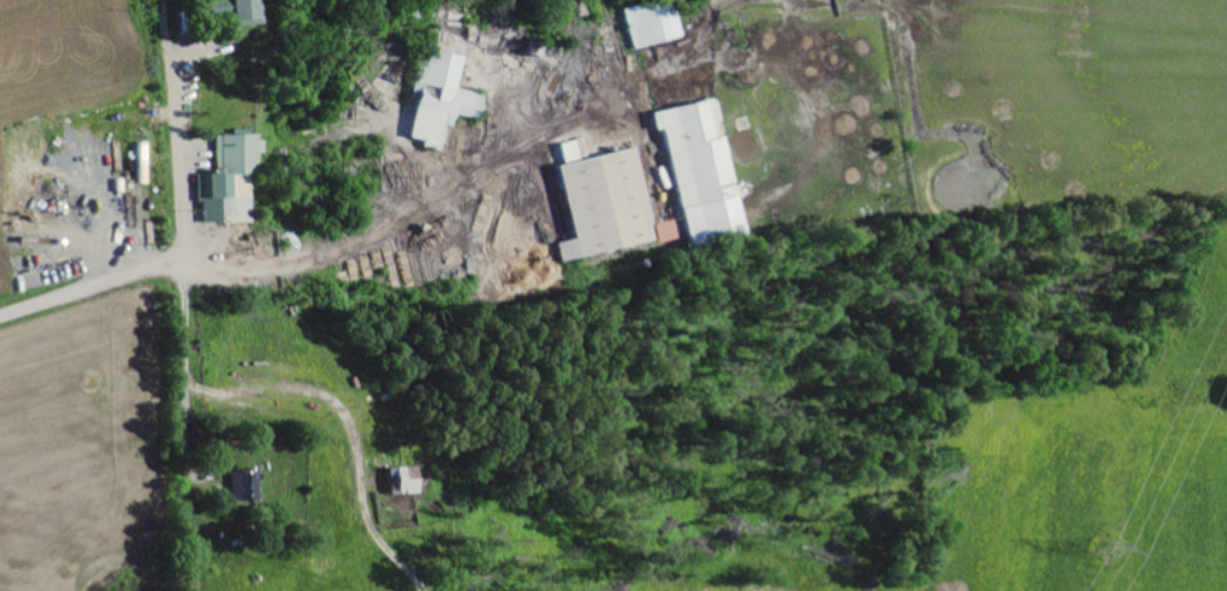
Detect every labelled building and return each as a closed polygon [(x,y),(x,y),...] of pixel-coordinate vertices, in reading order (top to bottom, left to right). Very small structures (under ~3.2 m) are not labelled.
[(206,21),(236,19),(236,26),(263,25),(261,0),(233,0),(234,2),(205,3),(206,21)] [(637,50),(686,38),(676,0),(665,0),(627,10),(637,50)] [(467,57),(428,49),(419,94),(423,95),(415,139),(428,141),(426,148),(445,152),(450,126),(457,128),(459,115),(483,120),(488,94),(460,89),(467,57)] [(656,113),(660,132),(670,130),(693,246),(749,235),(722,100),(656,113)] [(206,224),(254,223),(253,175),(260,175),(260,135),(218,136),(218,174),(199,175),(199,202),(206,202),(206,224)] [(564,262),(662,241),(662,244),(681,239),(677,221),(656,225),(640,150),(585,161),(581,141),(564,145),(569,166),(563,167),(579,240),(560,244),(564,262)] [(423,468),(393,468),(394,488),(402,487),(402,495),(423,494),(423,468)] [(263,502),(262,472),(237,473),(238,503),(263,502)]
